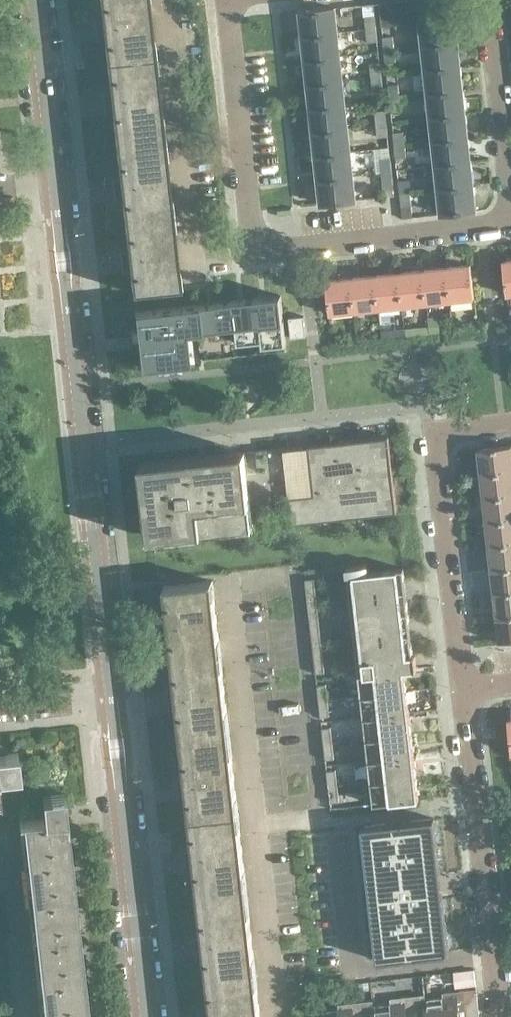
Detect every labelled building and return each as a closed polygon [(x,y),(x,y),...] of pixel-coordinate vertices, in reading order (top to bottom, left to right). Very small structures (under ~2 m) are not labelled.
[(94,19),(97,42),(104,41),(106,59),(155,54),(149,0),(100,0),(102,18),(94,19)] [(390,1),(393,25),(404,23),(402,0),(399,0),(390,1)] [(404,23),(415,22),(413,0),(402,0),(404,23)] [(415,22),(422,21),(422,20),(426,20),(424,0),(413,0),(415,22)] [(426,20),(438,19),(436,0),(424,0),(426,20)] [(380,2),(383,26),(393,25),(390,1),(380,2)] [(365,16),(375,15),(374,3),(364,4),(365,16)] [(302,11),(304,34),(338,30),(335,7),(302,11)] [(365,16),(366,27),(377,26),(375,15),(365,16)] [(422,20),(422,21),(425,45),(458,42),(455,17),(438,19),(426,20),(422,20)] [(377,26),(366,27),(368,41),(378,40),(377,26)] [(338,30),(304,34),(307,58),(340,54),(338,30)] [(394,35),(384,37),(385,50),(395,49),(394,35)] [(380,50),(378,40),(368,41),(369,51),(380,50)] [(458,42),(425,45),(428,69),(460,65),(458,42)] [(395,49),(385,50),(387,61),(397,60),(395,49)] [(110,91),(102,92),(105,114),(112,114),(115,136),(163,131),(155,54),(106,59),(110,91)] [(340,54),(307,58),(310,81),(343,78),(340,54)] [(372,75),(382,74),(380,62),(370,63),(372,75)] [(460,65),(428,69),(430,92),(463,88),(460,65)] [(383,87),(382,74),(372,75),(373,88),(383,87)] [(343,78),(310,81),(312,105),(346,101),(343,78)] [(389,84),(391,96),(401,95),(399,83),(389,84)] [(463,88),(430,92),(433,117),(466,114),(463,88)] [(401,95),(391,96),(392,110),(402,109),(401,95)] [(346,101),(312,105),(315,130),(348,126),(346,101)] [(376,111),(377,123),(387,122),(386,110),(376,111)] [(466,114),(433,117),(436,140),(468,137),(466,114)] [(387,122),(377,123),(379,136),(389,135),(387,122)] [(348,126),(315,130),(318,153),(351,149),(348,126)] [(119,178),(112,178),(114,201),(122,200),(123,214),(172,208),(163,131),(115,136),(119,178)] [(395,132),(396,145),(406,144),(404,131),(395,132)] [(468,137),(436,140),(438,165),(471,161),(468,137)] [(406,144),(396,145),(397,157),(407,156),(406,144)] [(351,149),(318,153),(320,178),(354,174),(351,149)] [(391,157),(381,158),(382,171),(392,170),(391,157)] [(471,161),(438,165),(441,189),(474,185),(471,161)] [(392,170),(382,171),(384,184),(394,183),(392,170)] [(354,174),(320,178),(323,202),(356,198),(354,174)] [(400,180),(401,193),(411,192),(409,179),(400,180)] [(474,185),(441,189),(444,212),(476,209),(474,185)] [(411,192),(401,193),(403,205),(412,204),(411,192)] [(412,204),(403,205),(404,217),(414,216),(412,204)] [(127,249),(120,250),(122,273),(130,272),(132,291),(180,286),(172,208),(123,214),(127,249)] [(473,264),(447,266),(450,300),(476,297),(473,264)] [(450,300),(447,266),(423,269),(426,303),(450,300)] [(423,269),(398,272),(402,305),(426,303),(423,269)] [(398,272),(375,274),(379,308),(402,305),(398,272)] [(375,274),(351,277),(355,310),(379,308),(375,274)] [(331,305),(332,313),(355,310),(351,277),(328,279),(330,300),(329,300),(330,305),(331,305)] [(281,295),(266,296),(260,297),(258,297),(263,345),(286,343),(281,295)] [(263,345),(258,297),(244,299),(238,299),(234,300),(238,342),(262,339),(262,346),(263,345)] [(238,342),(234,300),(212,302),(206,303),(197,304),(200,330),(236,325),(238,342)] [(185,331),(200,330),(197,304),(134,311),(135,326),(136,329),(137,341),(138,348),(140,366),(156,365),(180,362),(188,361),(185,331)] [(304,315),(289,317),(291,337),(306,335),(304,315)] [(440,323),(430,323),(431,332),(441,332),(440,323)] [(381,330),(382,338),(406,336),(405,327),(381,330)] [(422,327),(414,327),(414,335),(423,334),(422,327)] [(246,451),(141,462),(149,537),(254,526),(251,502),(290,498),(293,522),(398,511),(390,435),(257,449),(259,469),(248,470),(246,451)] [(479,449),(481,473),(510,470),(510,445),(479,449)] [(481,473),(484,497),(510,493),(510,470),(481,473)] [(484,497),(487,520),(510,518),(510,493),(484,497)] [(487,520),(489,544),(510,542),(510,518),(487,520)] [(489,544),(492,567),(510,565),(510,542),(489,544)] [(407,598),(404,567),(367,572),(367,564),(347,566),(348,574),(355,640),(358,659),(358,661),(359,674),(405,669),(415,668),(415,667),(417,666),(416,653),(413,653),(412,641),(407,598)] [(492,567),(495,591),(510,589),(510,565),(492,567)] [(315,585),(314,577),(306,578),(307,586),(315,585)] [(167,618),(160,619),(163,642),(170,641),(172,663),(221,658),(212,580),(164,585),(167,618)] [(316,592),(315,585),(307,586),(307,593),(316,592)] [(495,591),(497,615),(510,613),(510,589),(495,591)] [(317,599),(316,592),(307,593),(308,600),(317,599)] [(317,599),(308,600),(309,607),(318,606),(317,599)] [(318,614),(318,606),(309,607),(310,615),(318,614)] [(497,615),(500,640),(510,639),(510,613),(497,615)] [(319,621),(318,614),(310,615),(311,622),(319,621)] [(320,628),(319,621),(311,622),(311,629),(320,628)] [(321,635),(320,628),(311,629),(312,636),(321,635)] [(322,643),(321,635),(312,636),(313,643),(322,643)] [(322,650),(322,643),(313,643),(314,651),(322,650)] [(323,657),(322,650),(314,651),(314,658),(323,657)] [(324,664),(323,657),(314,658),(315,665),(324,664)] [(175,689),(168,690),(170,713),(178,712),(181,740),(229,735),(221,658),(172,663),(175,689)] [(325,672),(324,664),(315,665),(316,673),(325,672)] [(407,691),(405,669),(359,674),(362,696),(407,691)] [(328,699),(326,683),(317,684),(319,700),(328,699)] [(410,712),(407,691),(362,696),(364,717),(410,712)] [(330,715),(328,699),(319,700),(321,716),(330,715)] [(412,734),(410,712),(364,717),(367,739),(412,734)] [(333,742),(331,726),(322,727),(324,743),(333,742)] [(414,755),(412,734),(367,739),(369,760),(414,755)] [(185,776),(177,777),(180,800),(187,799),(189,817),(238,812),(229,735),(181,740),(185,776)] [(335,758),(333,742),(324,743),(326,759),(335,758)] [(0,753),(0,776),(20,773),(18,751),(0,753)] [(417,777),(414,755),(369,760),(371,782),(417,777)] [(338,785),(336,769),(327,770),(329,786),(338,785)] [(417,777),(371,782),(374,803),(419,798),(417,777)] [(339,801),(338,785),(329,786),(331,802),(339,801)] [(19,822),(40,1016),(89,1016),(67,817),(64,793),(42,795),(44,818),(19,820),(19,822)] [(193,849),(185,850),(188,872),(195,872),(198,894),(246,889),(238,812),(189,817),(193,849)] [(362,826),(377,959),(378,959),(378,960),(448,952),(448,951),(449,951),(434,818),(434,817),(433,817),(363,825),(362,825),(362,826)] [(202,936),(195,936),(197,959),(205,958),(206,971),(255,966),(246,889),(198,894),(202,936)] [(203,1008),(204,1016),(260,1016),(255,966),(206,971),(210,1007),(203,1008)] [(458,971),(453,972),(455,986),(460,985),(476,983),(474,969),(458,971)] [(426,998),(424,998),(426,1016),(464,1016),(480,1015),(477,987),(443,991),(443,996),(426,998)] [(373,1004),(371,1004),(373,1016),(426,1016),(424,998),(426,998),(426,993),(391,997),(391,1002),(373,1004)] [(320,1010),(321,1016),(373,1016),(371,1004),(373,1004),(373,999),(338,1003),(339,1008),(320,1010)]
